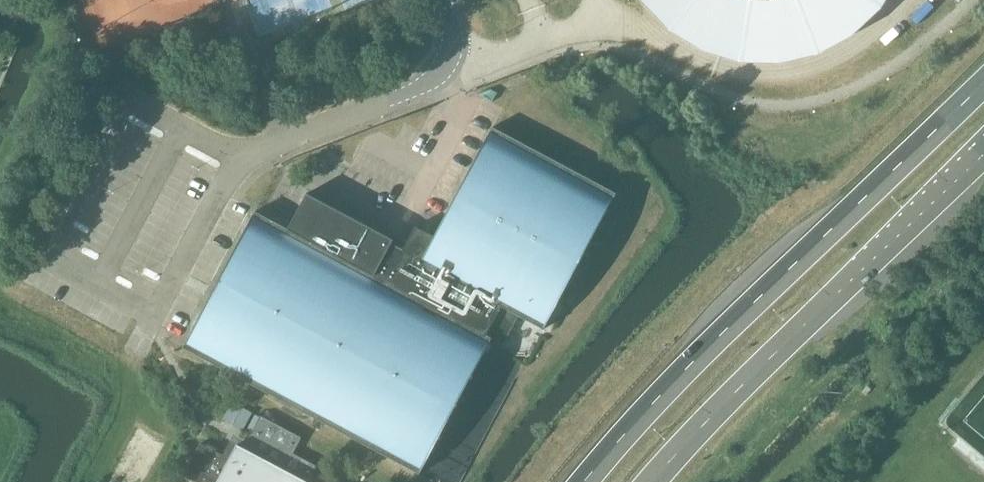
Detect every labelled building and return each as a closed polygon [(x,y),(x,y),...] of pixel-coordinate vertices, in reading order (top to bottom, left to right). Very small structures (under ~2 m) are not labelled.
[(654,2),(672,22),(693,40),(718,52),(743,57),(770,60),(796,56),(822,48),(847,36),(869,18),(885,0),(653,0),(654,2)] [(491,89),(478,94),(492,103),(498,93),(491,89)] [(289,229),(256,212),(184,346),(184,348),(420,474),(486,351),(489,352),(493,346),(489,344),(492,339),(504,345),(519,316),(544,329),(617,193),(494,128),(493,127),(435,237),(430,234),(430,233),(431,232),(431,231),(430,231),(430,230),(430,229),(429,229),(429,228),(428,228),(428,227),(427,227),(426,227),(425,227),(424,227),(423,228),(422,228),(422,229),(421,229),(421,230),(416,227),(404,250),(393,244),(395,240),(363,223),(339,210),(308,193),(289,229)] [(285,470),(302,438),(261,416),(244,448),(238,445),(230,459),(201,443),(184,475),(197,481),(308,481),(285,470)]
